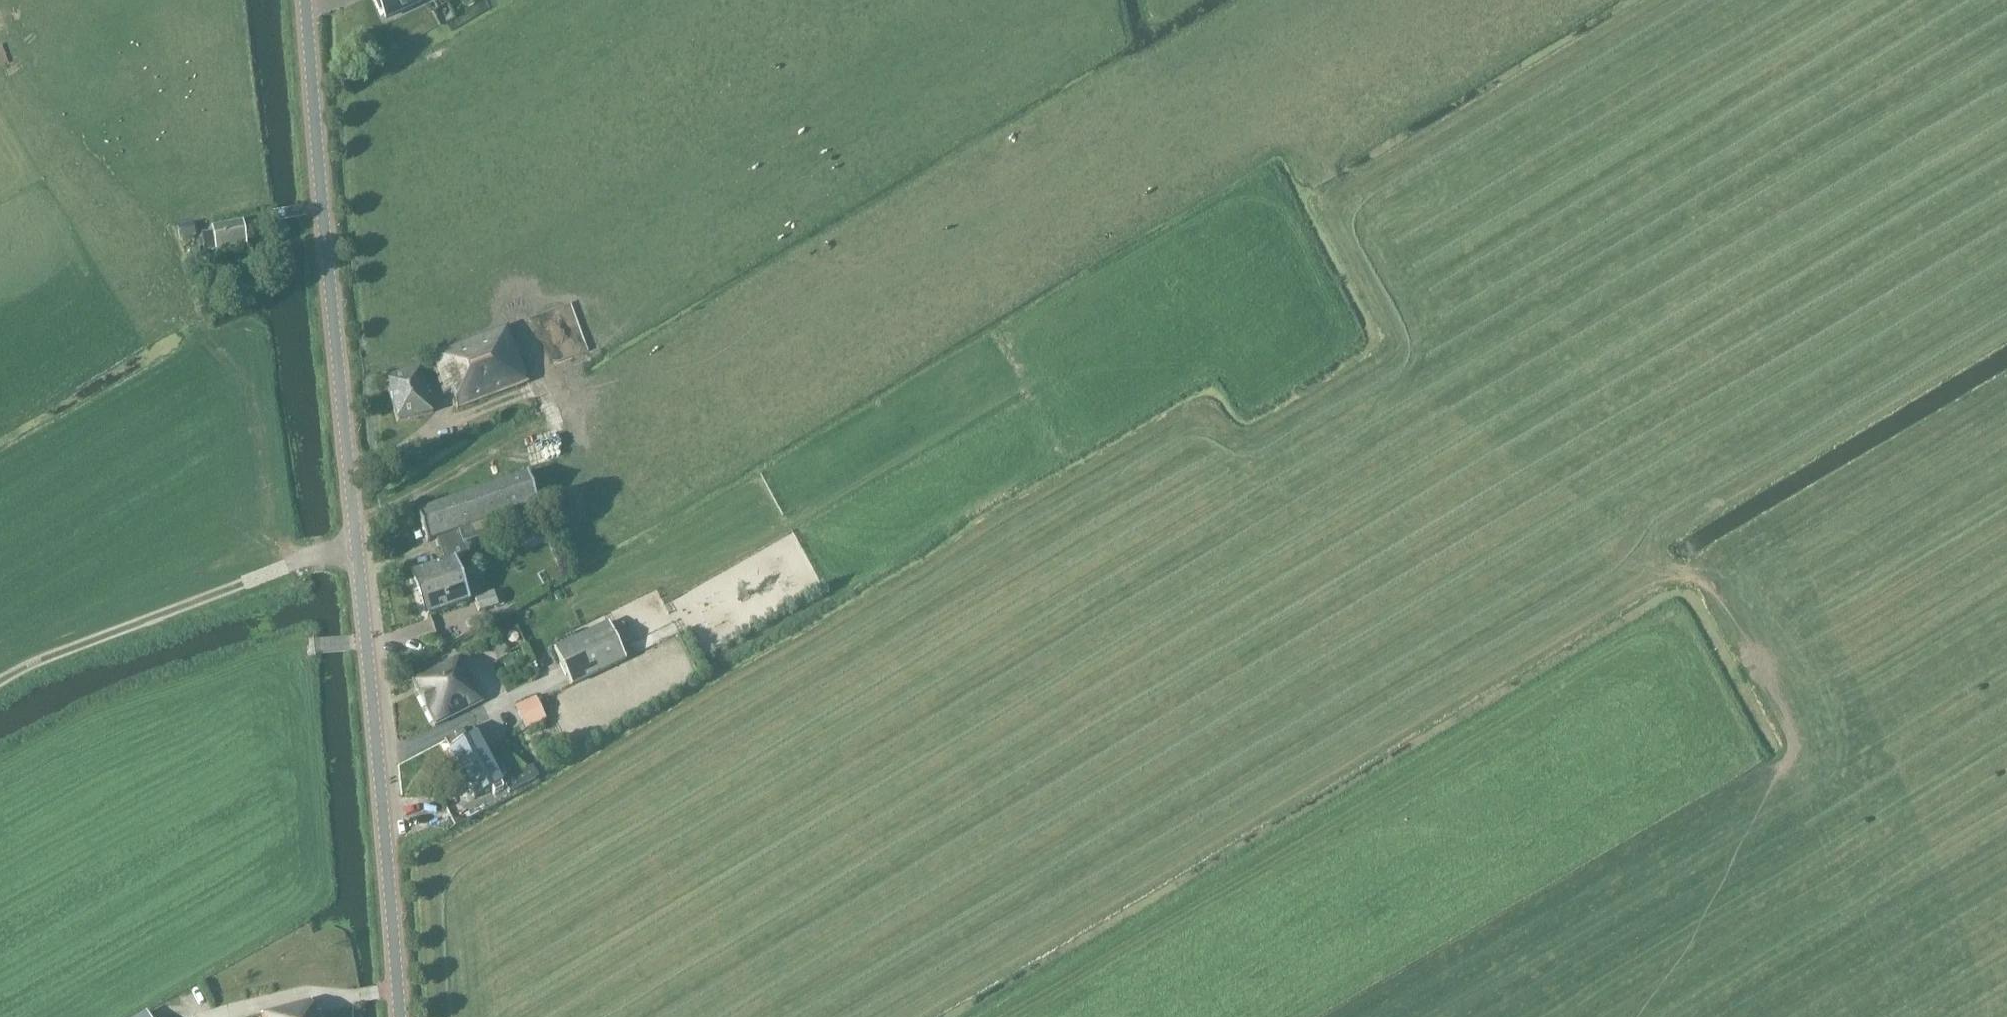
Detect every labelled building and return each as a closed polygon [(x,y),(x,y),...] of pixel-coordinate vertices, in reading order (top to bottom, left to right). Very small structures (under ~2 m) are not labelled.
[(426,0),(377,0),(386,18),(426,0)] [(205,251),(216,250),(247,245),(243,222),(212,227),(213,232),(201,234),(205,251)] [(195,224),(184,226),(186,240),(197,238),(195,224)] [(458,408),(530,382),(508,325),(427,355),(431,366),(422,370),(421,367),(384,377),(397,422),(434,412),(424,378),(435,374),(443,394),(451,391),(455,403),(458,408)] [(528,474),(497,485),(511,528),(522,524),(518,511),(537,504),(528,474)] [(511,528),(497,485),(445,502),(455,532),(461,530),(466,544),(499,532),(511,528)] [(455,532),(445,502),(417,512),(427,542),(440,538),(447,561),(469,553),(466,544),(461,530),(455,532)] [(469,553),(447,561),(412,572),(428,618),(470,603),(461,578),(477,573),(469,553)] [(493,593),(475,599),(479,612),(498,606),(493,593)] [(608,623),(555,649),(573,687),(626,661),(608,623)] [(435,725),(483,701),(468,668),(465,670),(459,657),(412,681),(435,725)] [(535,697),(516,707),(526,729),(546,720),(535,697)] [(472,726),(446,739),(476,797),(502,783),(499,777),(508,773),(501,761),(495,751),(487,755),(472,726)] [(540,776),(535,764),(510,777),(511,779),(507,782),(512,791),(540,776)] [(323,1012),(315,1015),(313,1007),(310,1002),(263,1014),(263,1016),(324,1016),(323,1012)]
